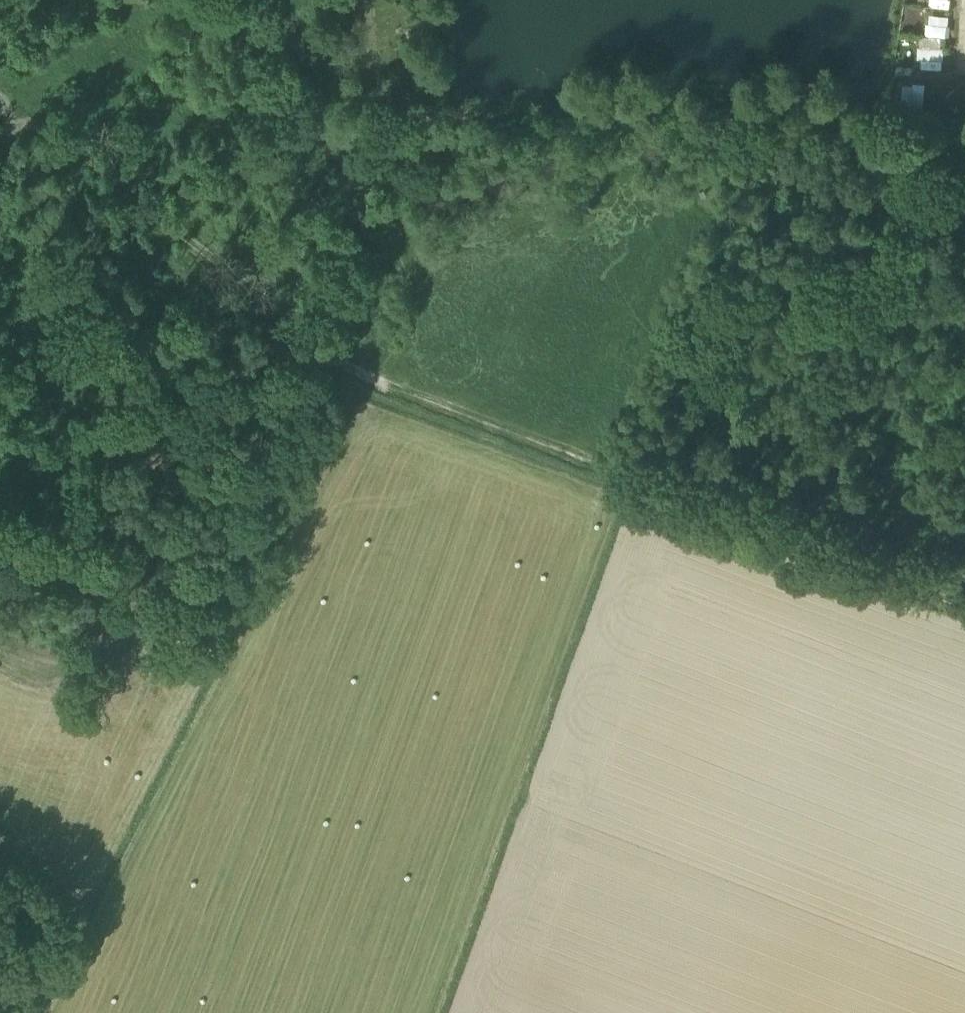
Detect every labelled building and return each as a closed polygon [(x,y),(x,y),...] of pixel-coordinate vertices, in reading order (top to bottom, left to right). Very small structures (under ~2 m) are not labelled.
[(923,35),(950,36),(950,10),(923,10),(923,35)] [(941,66),(942,44),(919,44),(919,65),(941,66)]
